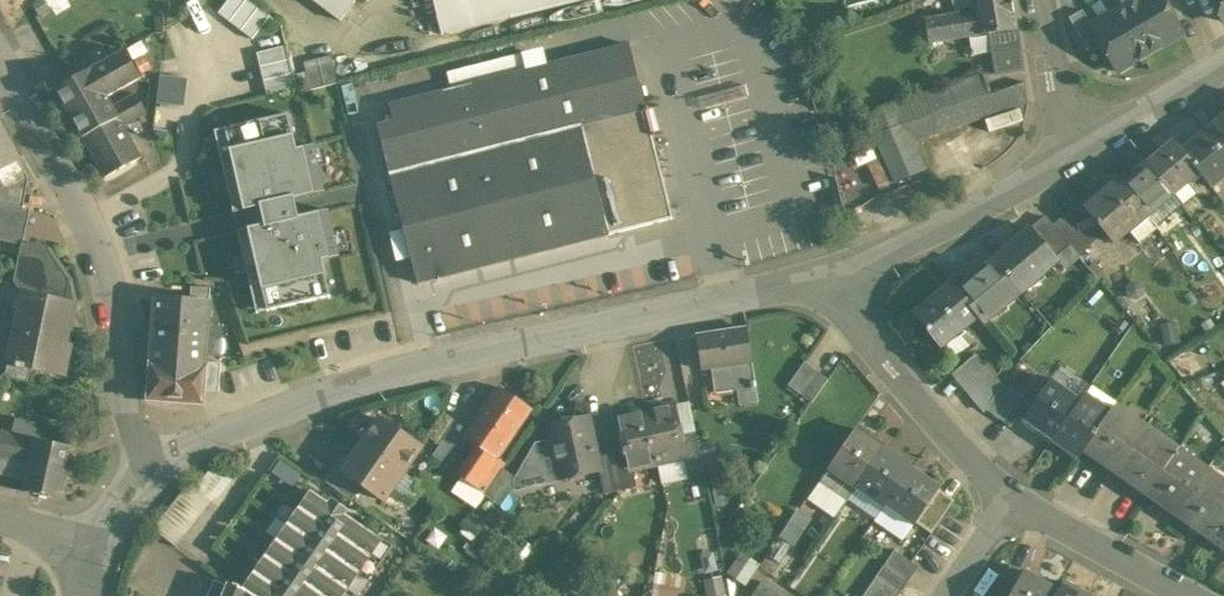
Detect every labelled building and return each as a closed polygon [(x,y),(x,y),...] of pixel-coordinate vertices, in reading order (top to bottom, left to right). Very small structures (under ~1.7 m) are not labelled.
[(55,13),(72,5),(69,0),(48,0),(55,13)] [(219,14),(253,41),(271,17),(248,0),(230,0),(219,14)] [(341,21),(357,0),(314,0),(341,21)] [(438,17),(442,35),(444,34),(511,17),(511,18),(582,0),(434,0),(438,17)] [(926,19),(930,43),(991,33),(1017,29),(1013,0),(974,0),(976,11),(926,19)] [(1124,6),(1151,53),(1183,34),(1164,1),(1164,0),(1134,0),(1124,6)] [(1223,20),(1223,0),(1213,0),(1223,20)] [(1151,53),(1124,6),(1092,25),(1091,25),(1100,40),(1119,72),(1151,53)] [(1092,25),(1083,10),(1070,18),(1087,47),(1100,40),(1091,25),(1092,25)] [(1017,29),(991,33),(997,74),(1024,69),(1017,29)] [(452,89),(390,105),(391,107),(394,121),(384,124),(378,125),(405,230),(411,257),(418,284),(618,233),(590,125),(647,111),(630,44),(548,65),(534,68),(452,89)] [(286,46),(258,53),(267,95),(296,87),(291,68),(286,46)] [(544,49),(530,52),(534,68),(548,65),(544,49)] [(125,51),(57,89),(106,178),(142,157),(124,126),(147,113),(137,94),(114,107),(108,97),(141,79),(125,51)] [(448,73),(452,89),(534,68),(530,52),(448,73)] [(332,55),(318,59),(325,87),(339,83),(332,55)] [(318,59),(304,62),(311,90),(325,87),(318,59)] [(304,65),(291,68),(296,87),(298,93),(311,90),(304,65)] [(984,75),(926,95),(933,114),(991,94),(984,75)] [(157,103),(183,106),(186,79),(160,76),(157,103)] [(991,94),(933,114),(940,133),(1029,101),(1026,82),(991,94)] [(926,95),(897,105),(904,124),(905,124),(933,114),(926,95)] [(674,219),(647,111),(590,125),(618,233),(674,219)] [(260,275),(268,311),(331,297),(323,261),(340,257),(329,210),(299,217),(295,199),(325,192),(314,145),(297,150),(289,114),(226,129),(234,164),(224,166),(235,213),(245,211),(247,219),(249,228),(239,231),(249,278),(260,275)] [(933,114),(905,124),(913,142),(940,133),(933,114)] [(1215,124),(1223,135),(1223,116),(1215,124)] [(904,124),(875,134),(896,182),(925,170),(913,142),(905,124),(904,124)] [(1182,151),(1200,172),(1211,186),(1223,176),(1223,135),(1215,124),(1182,150),(1182,151)] [(26,194),(29,178),(0,127),(0,190),(26,194)] [(226,129),(215,131),(224,166),(234,164),(226,129)] [(1175,141),(1148,163),(1174,194),(1189,181),(1200,172),(1182,151),(1182,150),(1175,141)] [(1174,194),(1148,163),(1123,184),(1122,184),(1148,215),(1174,194)] [(1119,179),(1085,207),(1114,243),(1130,230),(1148,215),(1122,184),(1123,184),(1119,179)] [(1189,181),(1174,194),(1185,207),(1200,194),(1189,181)] [(0,205),(24,210),(24,209),(26,194),(0,190),(0,204),(0,205)] [(1157,226),(1185,207),(1174,194),(1148,215),(1157,226)] [(0,205),(0,206),(0,241),(23,246),(23,245),(24,245),(31,211),(24,209),(24,210),(0,205)] [(1055,226),(1055,227),(1070,245),(1078,254),(1101,234),(1078,207),(1055,226)] [(1158,228),(1157,226),(1148,215),(1130,230),(1141,242),(1158,228)] [(1070,245),(1055,227),(1055,226),(1048,217),(1036,227),(1059,254),(1070,245)] [(1031,228),(994,259),(1020,290),(1021,290),(1041,273),(1043,275),(1059,261),(1056,257),(1059,254),(1036,227),(1032,229),(1031,228)] [(398,260),(411,257),(405,230),(391,234),(398,260)] [(23,245),(23,246),(20,258),(15,281),(24,294),(9,363),(0,361),(0,377),(28,383),(31,369),(68,376),(74,346),(67,345),(75,304),(66,302),(70,281),(49,251),(24,245),(23,245)] [(958,290),(957,290),(979,316),(979,317),(985,324),(986,323),(984,320),(1004,304),(1006,306),(1023,292),(1021,290),(1020,290),(994,259),(958,290)] [(260,275),(249,278),(258,314),(268,311),(260,275)] [(979,316),(957,290),(958,290),(952,282),(914,314),(940,346),(946,341),(961,328),(962,330),(979,317),(979,316)] [(211,288),(192,287),(191,300),(211,301),(211,288)] [(153,352),(207,355),(209,331),(211,301),(191,300),(156,298),(153,352)] [(748,328),(697,336),(702,370),(712,368),(753,362),(748,328)] [(961,328),(946,341),(959,353),(972,343),(962,330),(961,328)] [(1185,377),(1213,367),(1205,345),(1177,354),(1185,377)] [(207,355),(153,352),(149,400),(203,404),(204,391),(206,362),(207,355)] [(976,354),(954,373),(964,385),(986,366),(976,354)] [(204,391),(219,392),(222,363),(206,362),(204,391)] [(753,362),(712,368),(713,379),(732,390),(757,387),(753,362)] [(817,371),(806,362),(789,385),(801,394),(817,371)] [(986,366),(964,385),(973,396),(995,377),(986,366)] [(817,371),(801,394),(813,403),(829,379),(817,371)] [(995,377),(973,396),(986,411),(987,410),(1004,386),(995,377)] [(1051,380),(1023,420),(1053,440),(1081,401),(1051,380)] [(1004,386),(987,410),(999,419),(1016,395),(1004,386)] [(466,436),(465,438),(469,441),(478,447),(497,460),(498,459),(532,409),(500,387),(466,436)] [(1016,395),(999,419),(1011,427),(1028,403),(1016,395)] [(1106,418),(1081,401),(1053,440),(1080,459),(1085,451),(1106,418)] [(675,406),(647,412),(658,463),(685,458),(686,457),(681,435),(675,406)] [(1146,434),(1111,410),(1106,418),(1085,451),(1118,474),(1146,434)] [(647,412),(619,417),(626,451),(630,469),(632,469),(658,463),(647,412)] [(456,421),(444,413),(428,436),(439,444),(456,421)] [(588,417),(551,425),(554,441),(537,445),(516,482),(517,488),(599,471),(600,471),(597,457),(588,417)] [(421,448),(380,419),(362,443),(404,472),(421,448)] [(15,435),(33,439),(36,423),(18,420),(15,435)] [(465,438),(466,436),(453,429),(435,455),(452,465),(469,441),(465,438)] [(856,429),(820,481),(832,489),(842,475),(858,486),(884,448),(856,429)] [(0,432),(0,474),(27,480),(36,440),(33,439),(15,435),(0,432)] [(685,458),(689,475),(705,473),(696,432),(681,435),(686,457),(685,458)] [(1146,434),(1118,474),(1147,495),(1175,455),(1146,434)] [(74,448),(36,440),(27,480),(25,491),(63,499),(74,448)] [(404,472),(362,443),(344,469),(343,471),(363,485),(384,500),(404,472)] [(478,447),(458,475),(486,493),(503,470),(506,464),(498,459),(497,460),(478,447)] [(912,468),(884,448),(858,486),(886,505),(912,468)] [(626,451),(611,454),(619,491),(636,487),(632,469),(630,469),(626,451)] [(611,454),(597,457),(600,471),(599,471),(604,494),(619,491),(611,454)] [(1175,455),(1147,495),(1177,516),(1205,476),(1175,455)] [(685,458),(658,463),(662,484),(689,475),(685,458)] [(344,469),(336,464),(325,481),(352,500),(363,485),(343,471),(344,469)] [(190,484),(154,530),(176,547),(229,478),(214,466),(197,489),(190,484)] [(940,487),(912,468),(886,505),(914,525),(940,487)] [(503,470),(486,493),(498,502),(515,478),(503,470)] [(486,493),(458,475),(450,489),(477,508),(486,493)] [(858,486),(842,475),(832,489),(849,500),(858,486)] [(1205,476),(1177,516),(1207,536),(1223,511),(1223,489),(1205,476)] [(955,501),(939,490),(916,523),(932,534),(955,501)] [(393,547),(313,491),(301,509),(381,564),(393,547)] [(381,564),(301,509),(289,525),(369,580),(381,564)] [(798,509),(781,534),(795,543),(812,518),(798,509)] [(1207,536),(1223,548),(1223,511),(1207,536)] [(289,525),(278,541),(358,595),(369,580),(289,525)] [(144,526),(135,540),(146,548),(156,533),(144,526)] [(278,541),(267,557),(323,595),(358,595),(278,541)] [(728,572),(748,584),(761,561),(741,550),(728,572)] [(919,567),(895,551),(885,565),(908,582),(919,567)] [(267,557),(256,573),(289,595),(323,595),(267,557)] [(908,582),(885,565),(876,577),(900,594),(908,582)] [(989,595),(1011,595),(1024,572),(1011,565),(989,595)] [(665,595),(679,595),(684,576),(658,569),(651,592),(665,595)] [(1025,573),(1024,572),(1011,595),(1055,595),(1057,591),(1025,573)] [(256,573),(244,591),(251,595),(289,595),(256,573)] [(876,577),(868,589),(878,595),(899,595),(900,594),(876,577)] [(752,595),(785,595),(763,581),(752,595)] [(1063,582),(1057,591),(1055,595),(1088,595),(1063,582)] [(227,587),(215,583),(210,595),(224,595),(227,587)] [(244,591),(229,585),(227,587),(224,595),(251,595),(244,591)]
